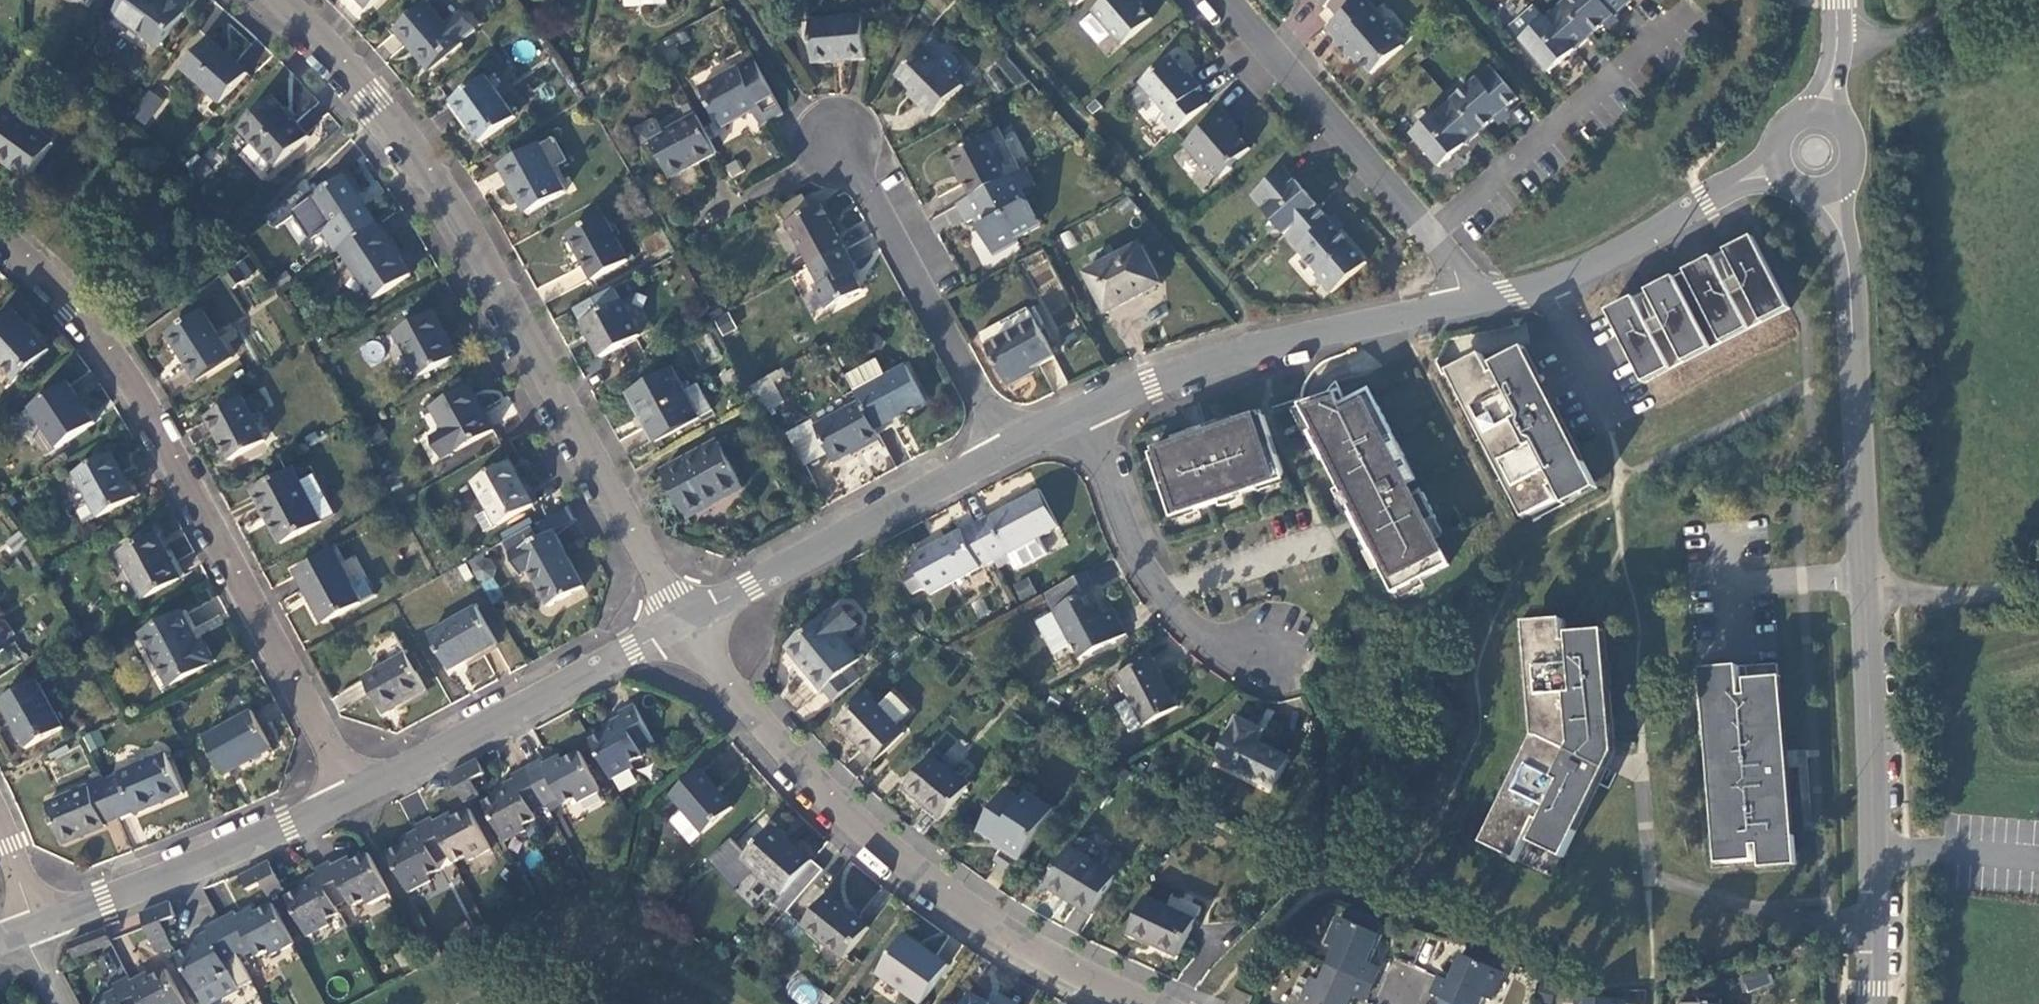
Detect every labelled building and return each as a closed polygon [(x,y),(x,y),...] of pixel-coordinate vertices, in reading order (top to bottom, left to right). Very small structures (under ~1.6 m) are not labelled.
[(158,47),(186,11),(188,8),(188,3),(187,0),(167,0),(167,1),(165,0),(123,0),(113,14),(158,47)] [(368,9),(377,0),(359,0),(368,9)] [(1090,8),(1119,42),(1150,17),(1135,0),(1100,0),(1090,8)] [(1325,8),(1329,4),(1332,8),(1340,17),(1359,0),(1318,0),(1325,8)] [(1326,28),(1338,41),(1336,43),(1350,59),(1355,54),(1372,74),(1404,47),(1386,26),(1389,23),(1369,0),(1359,0),(1340,17),(1326,28)] [(1587,40),(1627,5),(1622,0),(1567,0),(1559,7),(1587,40)] [(476,30),(462,13),(447,25),(429,2),(395,30),(430,70),(463,43),(461,42),(476,30)] [(1510,26),(1521,39),(1550,72),(1587,40),(1559,7),(1545,19),(1534,6),(1510,26)] [(813,62),(867,58),(864,16),(809,21),(813,62)] [(249,72),(209,36),(181,69),(219,104),(249,72)] [(962,87),(924,49),(897,75),(919,98),(916,102),(932,116),(962,87)] [(1170,131),(1204,102),(1193,89),(1198,85),(1186,71),(1184,73),(1168,54),(1136,81),(1163,113),(1158,117),(1170,131)] [(783,111),(753,59),(699,87),(719,125),(751,109),(758,124),(783,111)] [(1450,101),(1478,134),(1496,119),(1501,114),(1506,110),(1520,98),(1491,66),(1450,101)] [(515,118),(484,76),(451,101),(479,141),(515,118)] [(144,127),(164,102),(149,90),(129,115),(144,127)] [(310,137),(273,95),(238,128),(276,168),(310,137)] [(1440,167),(1478,134),(1450,101),(1412,134),(1440,167)] [(6,109),(0,117),(0,159),(29,180),(56,143),(6,109)] [(1230,121),(1219,109),(1179,143),(1200,166),(1204,163),(1216,177),(1228,167),(1228,163),(1246,147),(1226,125),(1230,121)] [(1501,114),(1496,119),(1501,124),(1510,116),(1506,110),(1501,114)] [(652,120),(634,130),(643,145),(649,141),(670,177),(716,151),(697,115),(665,132),(659,122),(652,120)] [(1019,170),(997,130),(984,137),(952,155),(973,195),(1006,177),(1012,174),(1019,170)] [(528,213),(566,192),(568,191),(553,166),(566,158),(553,136),(501,165),(528,213)] [(1036,185),(1025,166),(1019,170),(1012,174),(1022,192),(1036,185)] [(1281,235),(1313,206),(1279,166),(1246,194),(1281,235)] [(973,195),(958,203),(968,221),(981,214),(986,223),(978,228),(991,252),(1027,233),(1022,223),(1035,215),(1022,192),(1012,174),(1006,177),(973,195)] [(377,223),(346,176),(318,195),(307,178),(286,199),(311,238),(325,229),(337,250),(339,249),(377,223)] [(810,267),(846,248),(821,204),(786,223),(810,267)] [(1325,221),(1313,206),(1281,235),(1314,273),(1347,245),(1333,230),(1325,221)] [(1022,223),(1027,233),(1040,226),(1035,215),(1022,223)] [(1331,216),(1325,221),(1333,230),(1338,225),(1331,216)] [(627,262),(602,217),(569,235),(593,279),(627,262)] [(377,223),(339,249),(373,299),(412,275),(377,223)] [(1735,276),(1723,284),(1709,256),(1680,270),(1719,344),(1746,329),(1729,296),(1742,291),(1759,323),(1788,308),(1749,235),(1721,250),(1735,276)] [(1105,314),(1144,294),(1139,287),(1158,278),(1140,245),(1086,272),(1105,314)] [(860,273),(846,248),(810,267),(819,285),(815,289),(826,310),(863,291),(856,276),(860,273)] [(244,259),(228,269),(237,282),(253,272),(244,259)] [(1640,385),(1669,369),(1651,336),(1663,331),(1681,363),(1708,349),(1669,275),(1642,290),(1656,317),(1644,323),(1630,296),(1602,311),(1640,385)] [(1139,287),(1144,294),(1161,285),(1158,278),(1139,287)] [(640,337),(621,301),(582,322),(602,358),(640,337)] [(1055,356),(1030,308),(980,333),(1008,387),(1025,378),(1023,373),(1055,356)] [(419,375),(457,356),(432,310),(394,331),(419,375)] [(231,358),(202,311),(166,333),(196,379),(231,358)] [(14,312),(0,325),(0,366),(15,383),(51,352),(14,312)] [(722,335),(736,327),(727,312),(713,320),(722,335)] [(372,365),(386,352),(373,338),(359,351),(372,365)] [(1530,515),(1590,485),(1521,351),(1487,368),(1481,355),(1453,369),(1530,515)] [(876,358),(846,374),(861,403),(875,428),(889,420),(896,430),(907,424),(902,414),(926,401),(906,366),(887,377),(876,358)] [(654,443),(713,412),(696,380),(682,386),(672,370),(628,394),(654,443)] [(768,377),(752,388),(768,412),(784,401),(768,377)] [(94,424),(67,382),(30,407),(56,447),(94,424)] [(445,454),(493,429),(479,402),(477,403),(468,388),(422,413),(445,454)] [(1405,456),(1380,407),(1371,412),(1371,411),(1363,396),(1348,404),(1341,390),(1300,404),(1314,430),(1311,431),(1319,447),(1322,446),(1328,458),(1325,459),(1345,497),(1347,496),(1355,511),(1352,512),(1372,550),(1374,549),(1382,565),(1379,566),(1394,594),(1412,584),(1411,581),(1419,576),(1421,580),(1449,566),(1428,524),(1437,519),(1424,493),(1414,498),(1414,497),(1408,485),(1396,461),(1405,456)] [(280,434),(263,403),(249,411),(242,397),(206,416),(230,460),(280,434)] [(834,462),(880,438),(875,428),(861,403),(815,427),(834,462)] [(1211,438),(1196,443),(1193,434),(1177,439),(1176,437),(1175,437),(1177,444),(1176,444),(1151,452),(1158,473),(1165,470),(1171,490),(1165,492),(1172,513),(1197,505),(1200,511),(1199,508),(1260,488),(1259,484),(1285,476),(1278,455),(1271,457),(1265,438),(1272,436),(1265,415),(1239,423),(1237,417),(1236,417),(1237,420),(1235,421),(1220,425),(1219,420),(1206,424),(1211,438)] [(689,518),(724,500),(720,492),(740,482),(718,441),(663,471),(689,518)] [(137,498),(111,453),(75,473),(98,516),(137,498)] [(485,532),(535,505),(512,462),(474,481),(489,510),(477,516),(485,532)] [(282,542),(334,515),(314,477),(301,483),(293,470),(254,491),(282,542)] [(720,492),(724,500),(743,489),(740,482),(720,492)] [(1039,491),(976,523),(994,561),(998,568),(1012,562),(1008,554),(1058,529),(1039,491)] [(994,561),(976,523),(910,557),(914,565),(901,572),(912,594),(926,587),(930,594),(994,561)] [(533,528),(504,543),(520,573),(529,569),(550,608),(585,590),(555,533),(540,541),(533,528)] [(180,578),(156,534),(120,554),(144,598),(180,578)] [(361,604),(333,550),(295,570),(324,625),(361,604)] [(469,564),(486,593),(500,584),(483,556),(469,564)] [(1092,591),(1082,573),(1046,593),(1055,610),(1092,591)] [(1028,576),(1012,584),(1019,600),(1036,593),(1028,576)] [(1078,658),(1125,634),(1112,609),(1104,614),(1092,591),(1055,610),(1055,612),(1035,624),(1052,657),(1071,646),(1078,658)] [(219,597),(191,606),(197,623),(224,615),(219,597)] [(451,671),(498,644),(477,607),(429,632),(451,671)] [(822,691),(832,702),(859,680),(850,668),(860,660),(843,639),(859,625),(844,607),(827,618),(825,616),(791,644),(814,672),(809,675),(821,691),(822,691)] [(169,684),(214,661),(205,642),(200,644),(182,612),(142,635),(169,684)] [(1562,642),(1561,619),(1522,623),(1531,737),(1478,845),(1515,862),(1535,822),(1537,823),(1526,844),(1560,860),(1613,755),(1602,632),(1565,634),(1565,642),(1562,642)] [(393,636),(375,649),(382,660),(400,647),(393,636)] [(384,714),(428,690),(407,655),(365,678),(384,714)] [(1178,707),(1152,657),(1117,675),(1130,699),(1116,706),(1129,732),(1178,707)] [(1777,663),(1709,668),(1724,864),(1755,861),(1754,846),(1760,846),(1761,861),(1793,858),(1777,663)] [(35,682),(0,701),(0,702),(27,748),(62,729),(35,682)] [(911,710),(893,693),(879,706),(866,693),(837,721),(875,761),(904,732),(896,724),(911,710)] [(611,724),(587,736),(610,782),(635,768),(632,764),(644,756),(641,750),(654,742),(633,701),(617,709),(618,713),(609,719),(611,724)] [(224,774),(272,748),(252,711),(204,736),(224,774)] [(1267,731),(1236,716),(1219,750),(1237,760),(1233,768),(1272,789),(1289,756),(1262,742),(1267,731)] [(100,730),(83,734),(87,750),(104,746),(100,730)] [(540,760),(525,768),(545,804),(559,798),(563,804),(576,798),(579,803),(600,792),(579,752),(558,765),(553,759),(542,765),(540,760)] [(102,780),(117,816),(134,809),(136,813),(183,793),(167,754),(102,780)] [(942,818),(969,786),(930,755),(904,786),(942,818)] [(447,775),(447,776),(461,802),(476,794),(470,781),(482,774),(475,760),(447,775)] [(508,791),(483,805),(503,843),(525,832),(523,827),(535,821),(532,811),(545,804),(525,768),(511,776),(514,780),(505,785),(508,791)] [(733,808),(700,770),(669,795),(704,833),(733,808)] [(104,821),(117,816),(102,780),(46,802),(62,843),(105,828),(104,821)] [(1021,859),(1054,809),(1027,792),(1023,798),(1007,787),(979,830),(996,841),(999,836),(1007,841),(1003,847),(1021,859)] [(449,855),(453,862),(467,856),(469,861),(490,849),(470,812),(446,824),(442,819),(433,824),(449,855)] [(387,853),(408,892),(429,881),(427,877),(440,870),(436,862),(449,855),(433,824),(429,817),(416,823),(419,830),(410,836),(412,840),(387,853)] [(783,915),(822,870),(811,861),(808,866),(784,843),(787,839),(772,827),(741,860),(781,895),(772,905),(783,915)] [(808,866),(811,861),(787,839),(784,843),(808,866)] [(1117,877),(1070,847),(1046,885),(1093,915),(1117,877)] [(390,892),(369,854),(346,865),(343,862),(332,867),(329,861),(316,867),(318,873),(337,906),(349,900),(353,906),(366,900),(368,904),(390,892)] [(270,859),(240,874),(249,889),(262,882),(269,894),(284,885),(270,859)] [(337,906),(318,873),(307,879),(309,884),(285,897),(307,936),(328,924),(326,920),(339,913),(337,906)] [(868,929),(827,896),(803,925),(844,959),(868,929)] [(1195,920),(1145,897),(1129,934),(1178,956),(1195,920)] [(170,902),(140,914),(152,944),(167,938),(162,924),(176,918),(170,902)] [(219,920),(237,955),(251,948),(256,957),(270,950),(272,955),(294,944),(273,903),(248,916),(247,912),(237,917),(234,912),(219,920)] [(1079,932),(1088,915),(1072,907),(1063,925),(1079,932)] [(1327,963),(1372,984),(1380,967),(1371,963),(1382,936),(1339,916),(1328,943),(1334,947),(1327,963)] [(219,920),(206,926),(208,931),(198,936),(200,941),(176,955),(201,1003),(212,1003),(252,983),(237,955),(219,920)] [(948,965),(904,934),(877,974),(919,1003),(921,1003),(948,965)] [(69,943),(71,948),(75,957),(92,950),(87,936),(69,943)] [(417,973),(429,966),(421,951),(408,958),(417,973)] [(1438,977),(1431,993),(1453,1003),(1481,1003),(1485,996),(1492,999),(1504,973),(1462,953),(1450,981),(1438,977)] [(1364,1001),(1372,984),(1327,963),(1320,981),(1312,978),(1300,1003),(1352,1003),(1355,997),(1364,1001)] [(142,1003),(184,1003),(167,971),(143,983),(140,977),(130,981),(142,1003)] [(1741,974),(1743,988),(1770,986),(1768,971),(1741,974)] [(823,993),(798,974),(784,992),(800,1003),(815,1003),(823,993)] [(103,1003),(142,1003),(130,981),(129,977),(113,985),(116,989),(107,995),(110,1000),(103,1003)] [(1254,995),(1238,988),(1230,1003),(1250,1003),(1254,995)] [(970,993),(964,1003),(988,1003),(989,1003),(970,993)]
